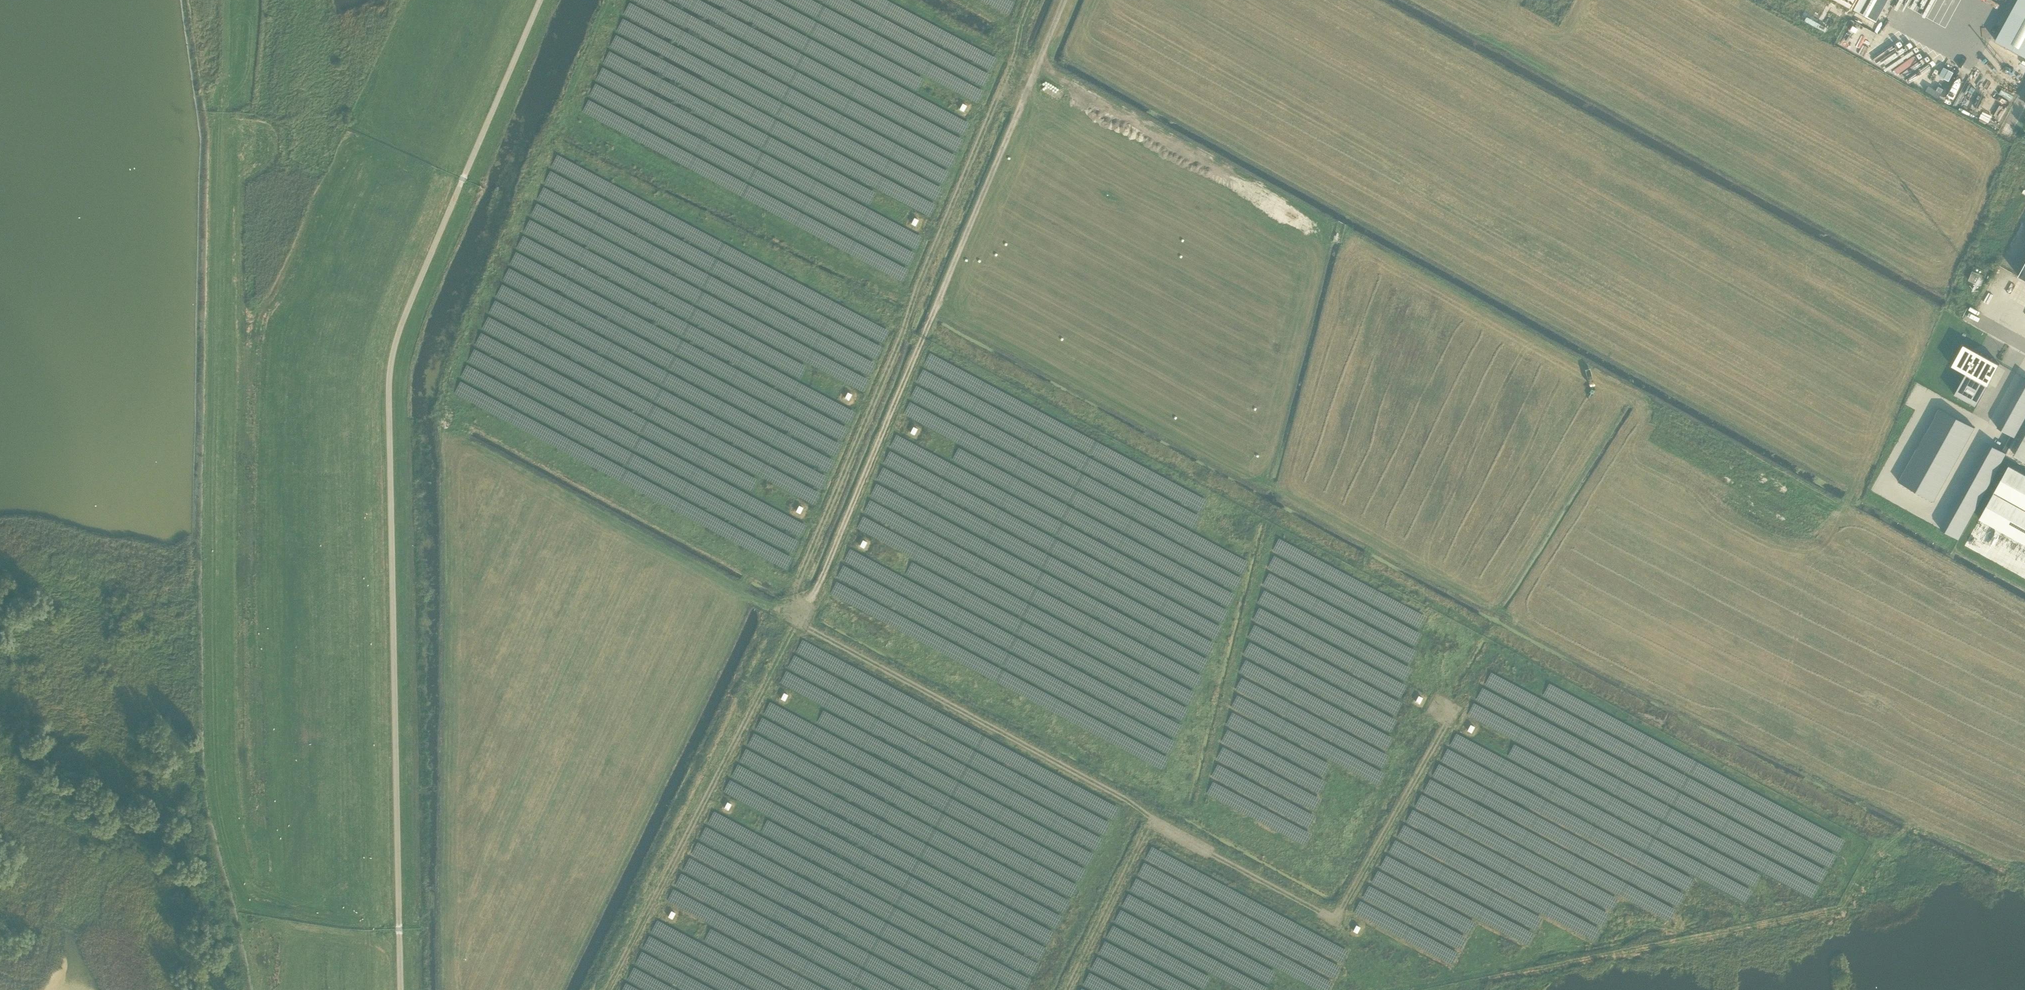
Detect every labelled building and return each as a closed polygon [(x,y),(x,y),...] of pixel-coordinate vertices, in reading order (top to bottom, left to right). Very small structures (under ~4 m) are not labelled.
[(1886,0),(1858,0),(1853,9),(1875,21),(1886,0)] [(1995,40),(2024,56),(2024,0),(2017,0),(1995,40)] [(1974,282),(1978,273),(1973,270),(1969,280),(1974,282)] [(1978,352),(1976,356),(1962,348),(1952,366),(1966,374),(1954,395),(1976,407),(2000,364),(1978,352)] [(2018,390),(2014,396),(2024,402),(2024,394),(2018,390)] [(2014,396),(2011,403),(2024,410),(2024,402),(2014,396)] [(2011,403),(2008,409),(2024,418),(2024,410),(2011,403)] [(1957,417),(1940,408),(1936,414),(1954,424),(1957,417)] [(2008,409),(2004,415),(2022,425),(2024,419),(2024,418),(2008,409)] [(1950,430),(1954,424),(1936,414),(1933,420),(1950,430)] [(2022,425),(2004,415),(2001,421),(2019,431),(2022,425)] [(1975,427),(1957,417),(1954,424),(1971,433),(1975,427)] [(1950,430),(1933,420),(1929,426),(1947,436),(1950,430)] [(2019,431),(2001,421),(1997,427),(2015,437),(2019,431)] [(1971,433),(1954,424),(1950,430),(1968,440),(1971,433)] [(1947,436),(1929,426),(1926,432),(1944,442),(1947,436)] [(1968,440),(1950,430),(1947,436),(1965,446),(1968,440)] [(1944,442),(1926,432),(1923,438),(1940,448),(1944,442)] [(1965,446),(1947,436),(1944,442),(1961,452),(1965,446)] [(2015,455),(2024,460),(2024,436),(2015,455)] [(1940,448),(1923,438),(1919,444),(1937,454),(1940,448)] [(1961,452),(1944,442),(1940,448),(1958,458),(1961,452)] [(2007,453),(1989,443),(1985,449),(2003,459),(2007,453)] [(1937,454),(1919,444),(1916,451),(1933,460),(1937,454)] [(1958,458),(1940,448),(1937,454),(1954,464),(1958,458)] [(2003,459),(1985,449),(1982,455),(2000,465),(2003,459)] [(1933,460),(1916,451),(1912,457),(1930,466),(1933,460)] [(1954,464),(1937,454),(1933,460),(1951,470),(1954,464)] [(2000,465),(1982,455),(1978,461),(1996,471),(2000,465)] [(1930,466),(1912,457),(1909,463),(1927,473),(1930,466)] [(1951,470),(1933,460),(1930,466),(1948,476),(1951,470)] [(1996,471),(1978,461),(1975,468),(1993,477),(1996,471)] [(1927,473),(1909,463),(1906,469),(1923,479),(1927,473)] [(2009,465),(1980,518),(2024,543),(2024,474),(2009,465)] [(1948,476),(1930,466),(1927,473),(1944,482),(1948,476)] [(1993,477),(1975,468),(1972,474),(1989,484),(1993,477)] [(1923,479),(1906,469),(1902,475),(1920,485),(1923,479)] [(1944,482),(1927,473),(1923,479),(1941,488),(1944,482)] [(1986,490),(1989,484),(1972,474),(1968,480),(1986,490)] [(1920,485),(1902,475),(1899,481),(1916,491),(1920,485)] [(1941,488),(1923,479),(1920,485),(1938,495),(1941,488)] [(1983,496),(1986,490),(1968,480),(1965,486),(1983,496)] [(1938,495),(1920,485),(1916,491),(1934,501),(1938,495)] [(1983,496),(1965,486),(1962,492),(1979,502),(1983,496)] [(1979,502),(1962,492),(1958,498),(1976,508),(1979,502)] [(1976,508),(1958,498),(1955,504),(1973,514),(1976,508)] [(1973,514),(1955,504),(1951,510),(1969,520),(1973,514)] [(1969,520),(1951,510),(1948,516),(1966,526),(1969,520)] [(1966,526),(1948,516),(1945,523),(1962,532),(1966,526)] [(1962,532),(1945,523),(1941,529),(1959,539),(1962,532)]
